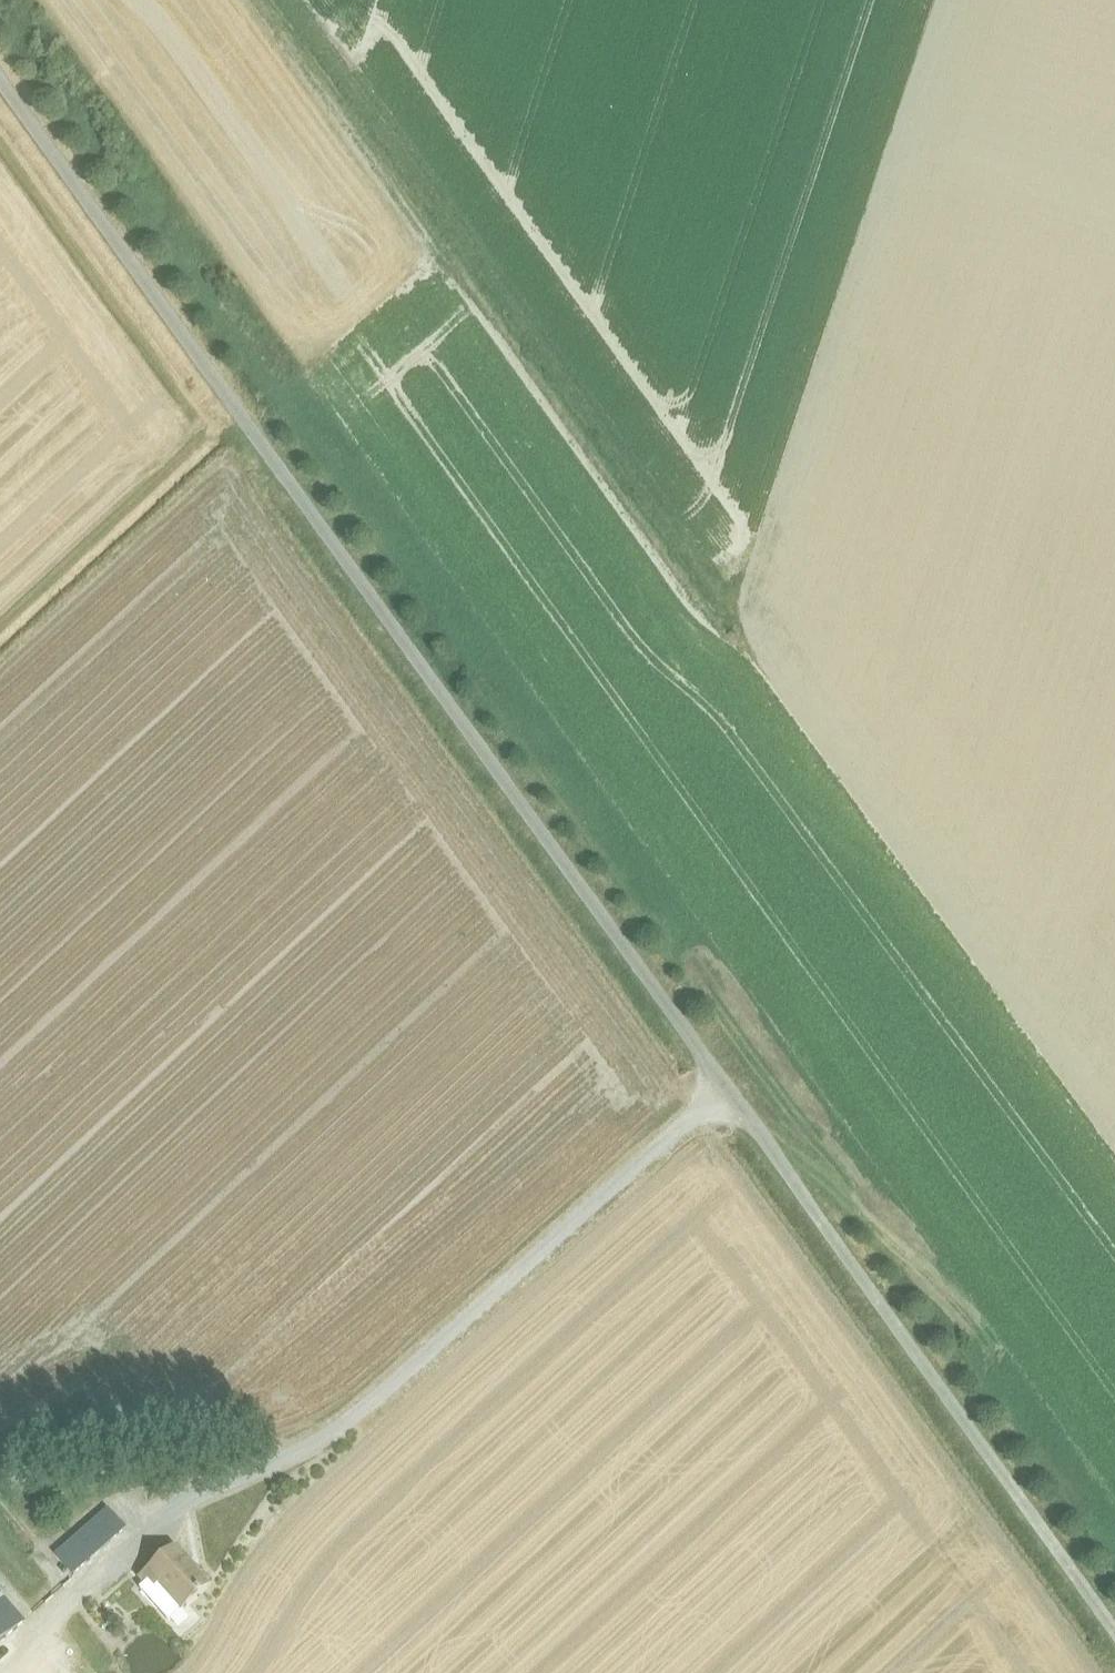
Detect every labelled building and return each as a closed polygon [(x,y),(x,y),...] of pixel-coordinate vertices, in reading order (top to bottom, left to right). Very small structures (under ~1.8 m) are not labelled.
[(76,1573),(126,1528),(108,1508),(58,1553),(76,1573)] [(175,1546),(138,1579),(146,1588),(140,1593),(168,1624),(181,1613),(211,1586),(197,1571),(199,1570),(183,1551),(181,1553),(175,1546)] [(26,1621),(0,1591),(0,1644),(26,1621)]
